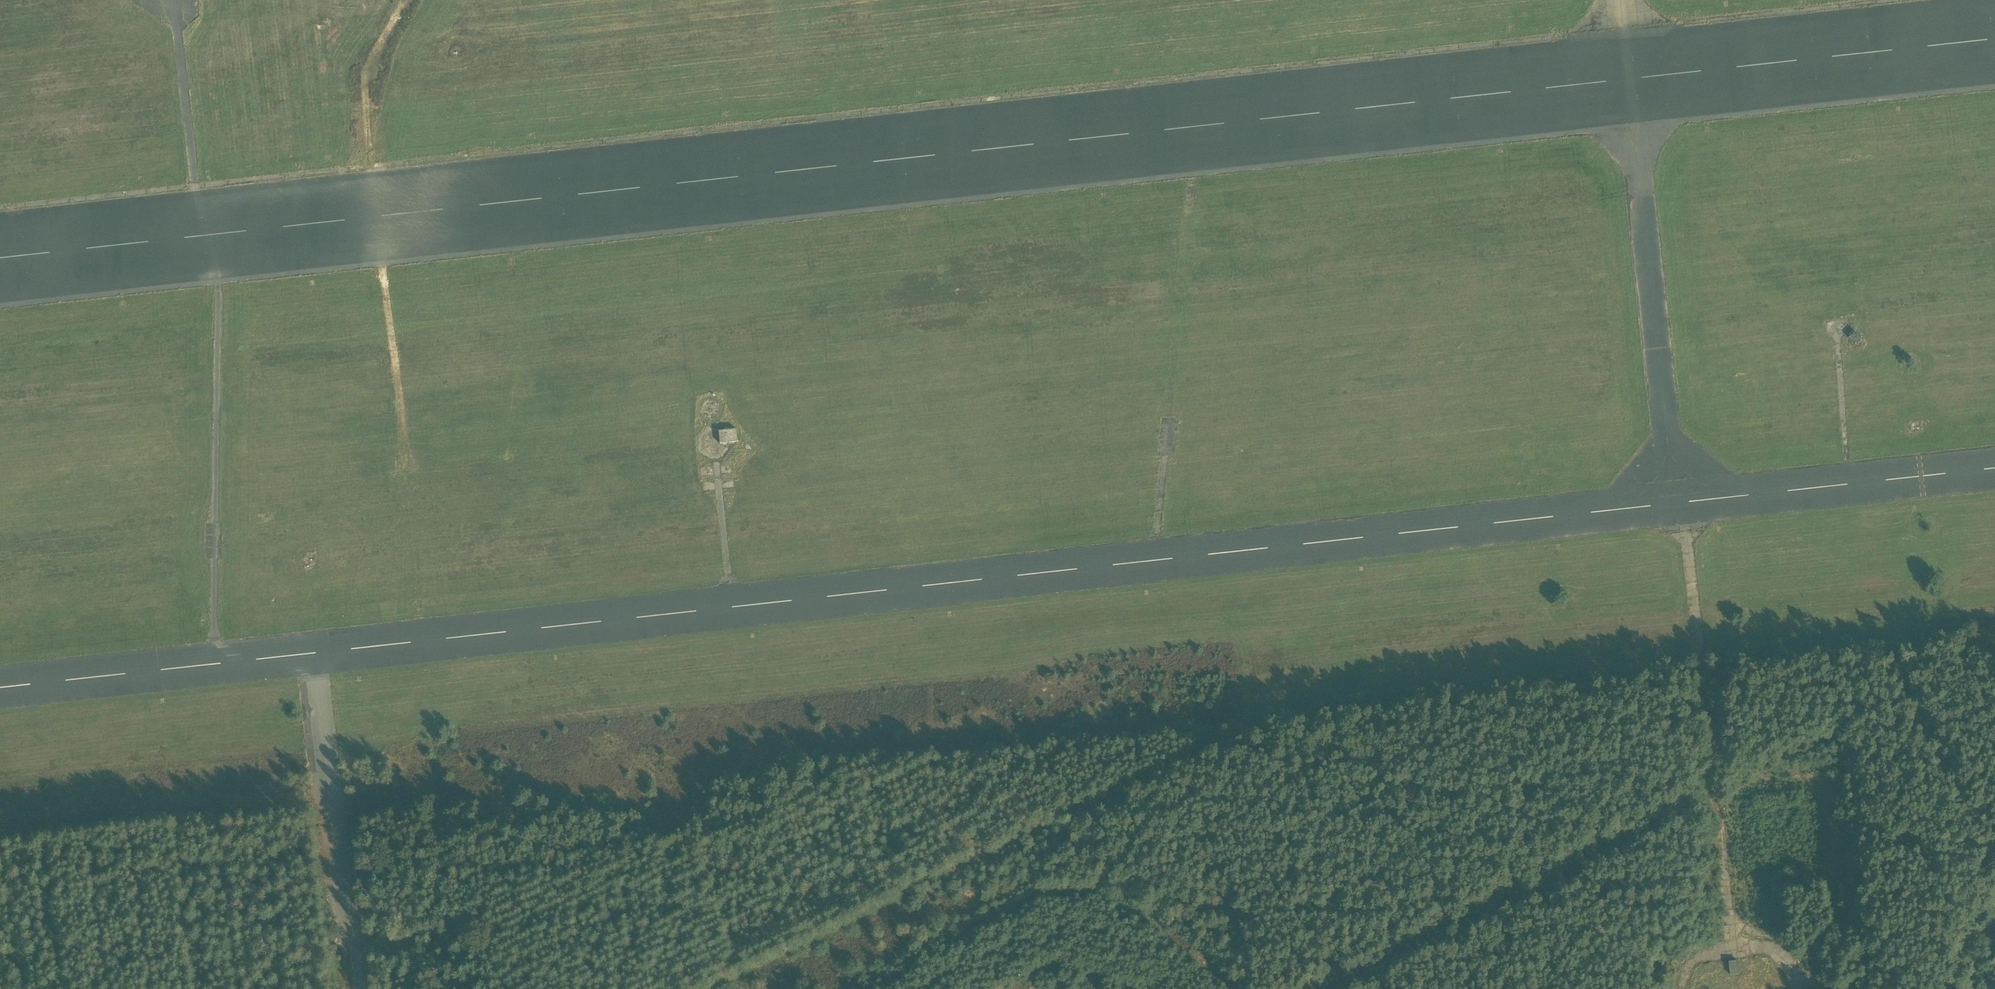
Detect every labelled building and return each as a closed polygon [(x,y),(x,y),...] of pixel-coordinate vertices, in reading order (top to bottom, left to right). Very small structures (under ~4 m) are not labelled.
[(737,429),(719,431),(720,443),(738,441),(737,429)] [(1994,968),(1994,942),(1988,950),(1992,953),(1986,960),(1994,968)] [(1739,961),(1730,961),(1730,974),(1740,974),(1739,961)]
